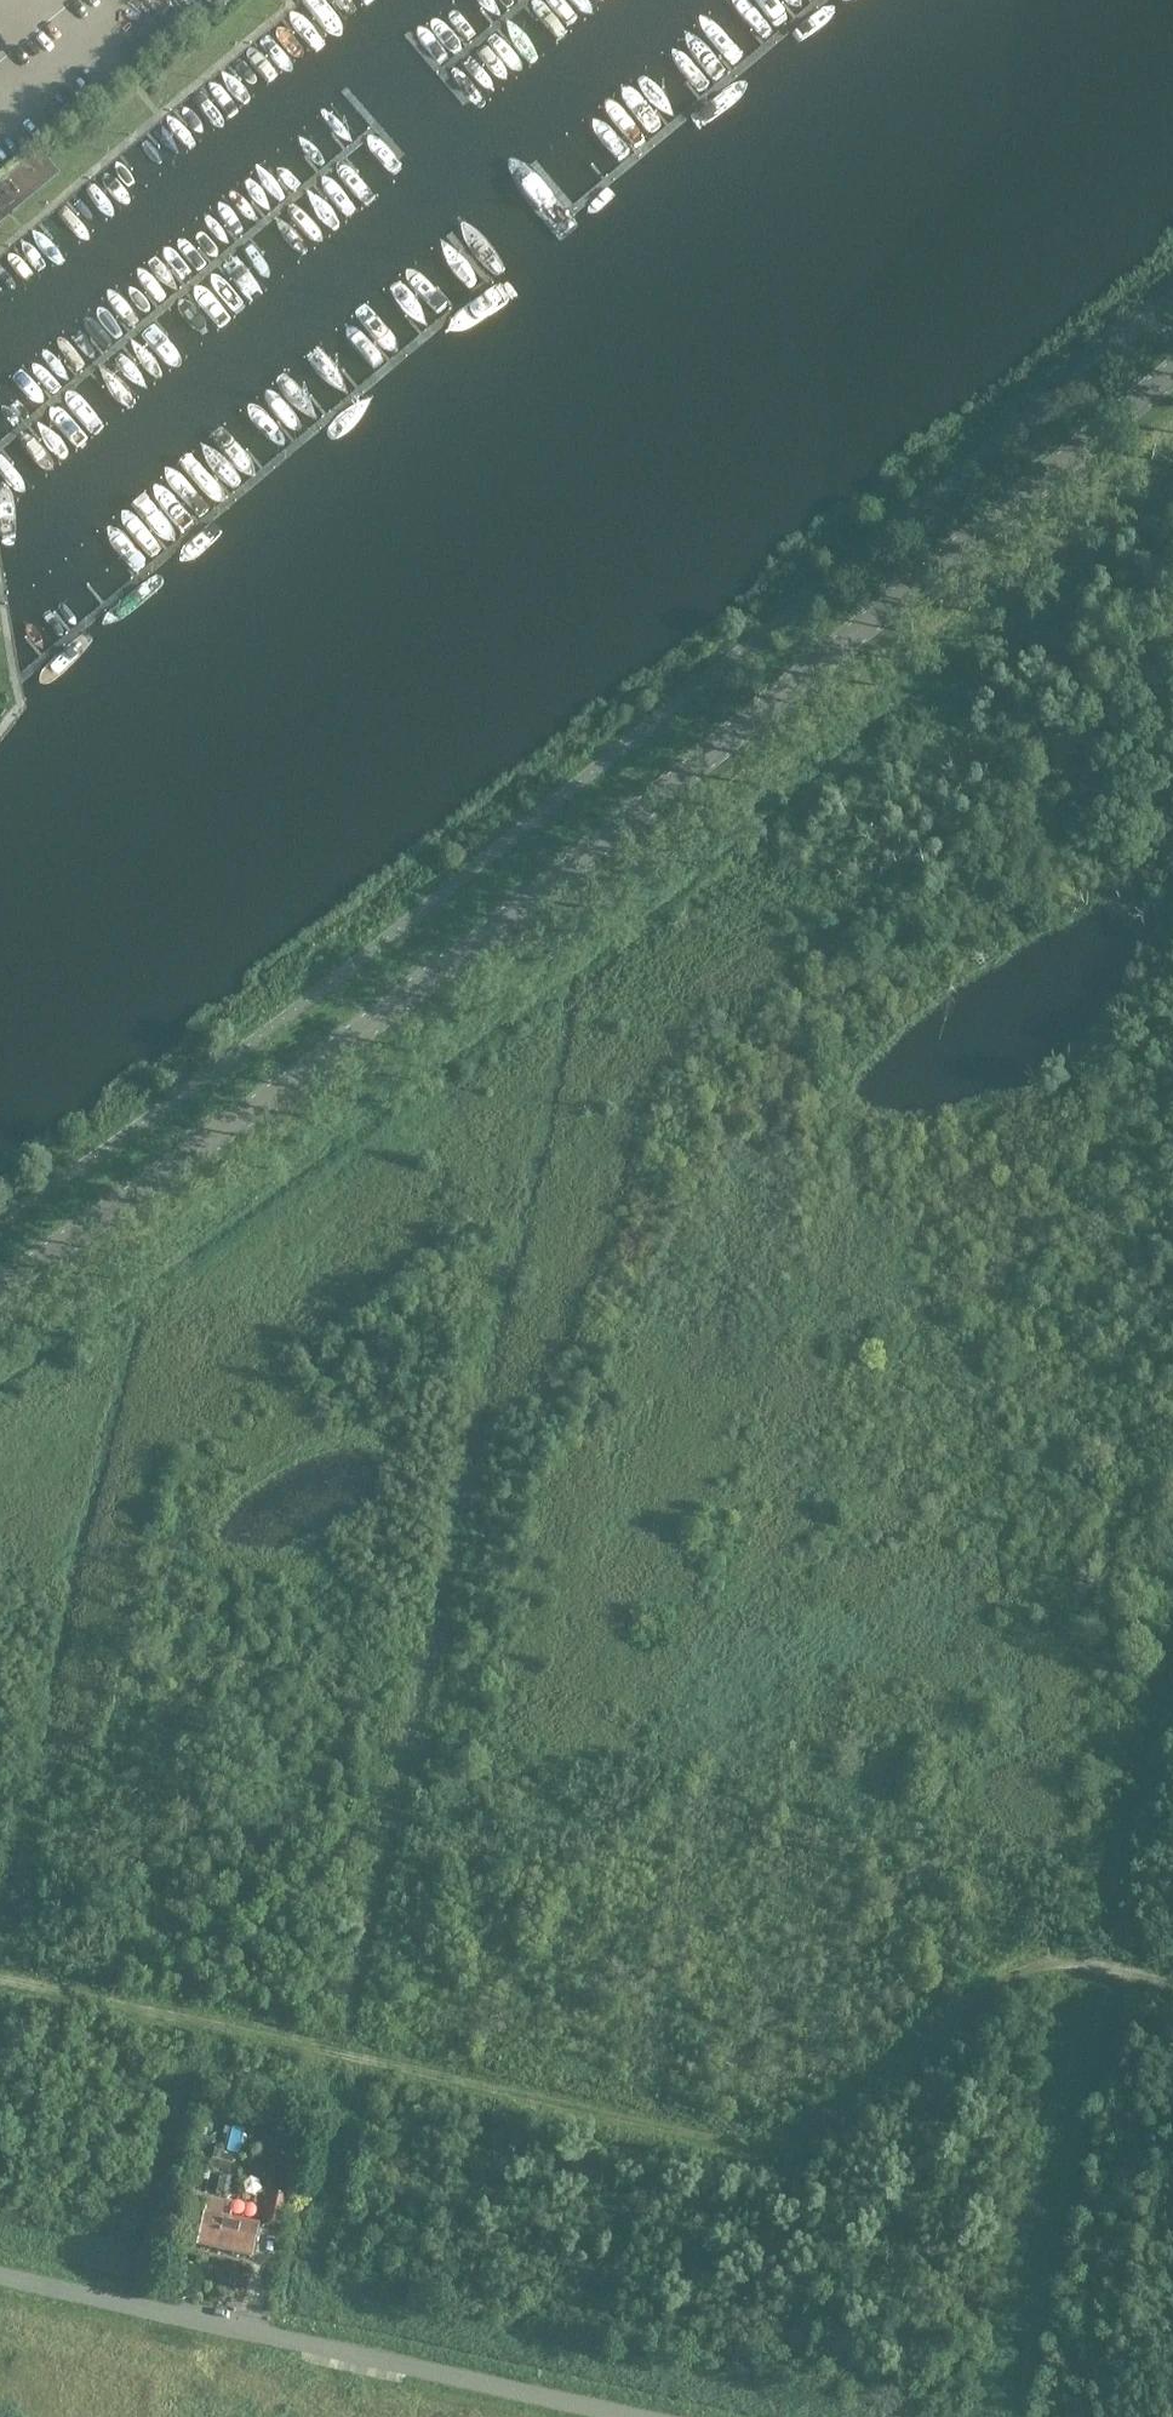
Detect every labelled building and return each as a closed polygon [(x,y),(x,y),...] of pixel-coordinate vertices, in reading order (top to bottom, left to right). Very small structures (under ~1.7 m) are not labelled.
[(228,2195),(233,2173),(211,2169),(206,2191),(228,2195)] [(281,2226),(288,2196),(268,2192),(261,2221),(281,2226)] [(196,2244),(252,2256),(259,2225),(221,2216),(224,2203),(208,2199),(196,2244)]
